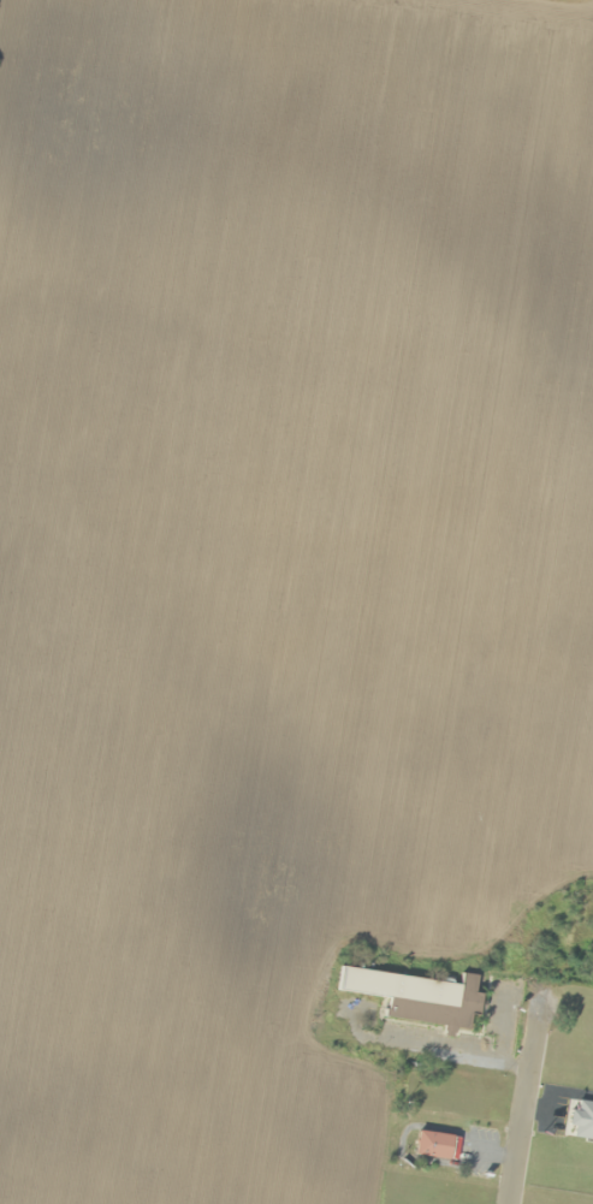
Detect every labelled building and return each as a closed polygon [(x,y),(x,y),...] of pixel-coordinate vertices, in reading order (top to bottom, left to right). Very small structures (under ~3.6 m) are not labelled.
[(455,983),(335,966),(331,990),(383,998),(380,1018),(444,1027),(463,1030),(466,1012),(474,1014),(477,994),(469,993),(472,975),(457,973),(455,983)] [(453,1134),(410,1132),(409,1157),(452,1158),(453,1134)]
